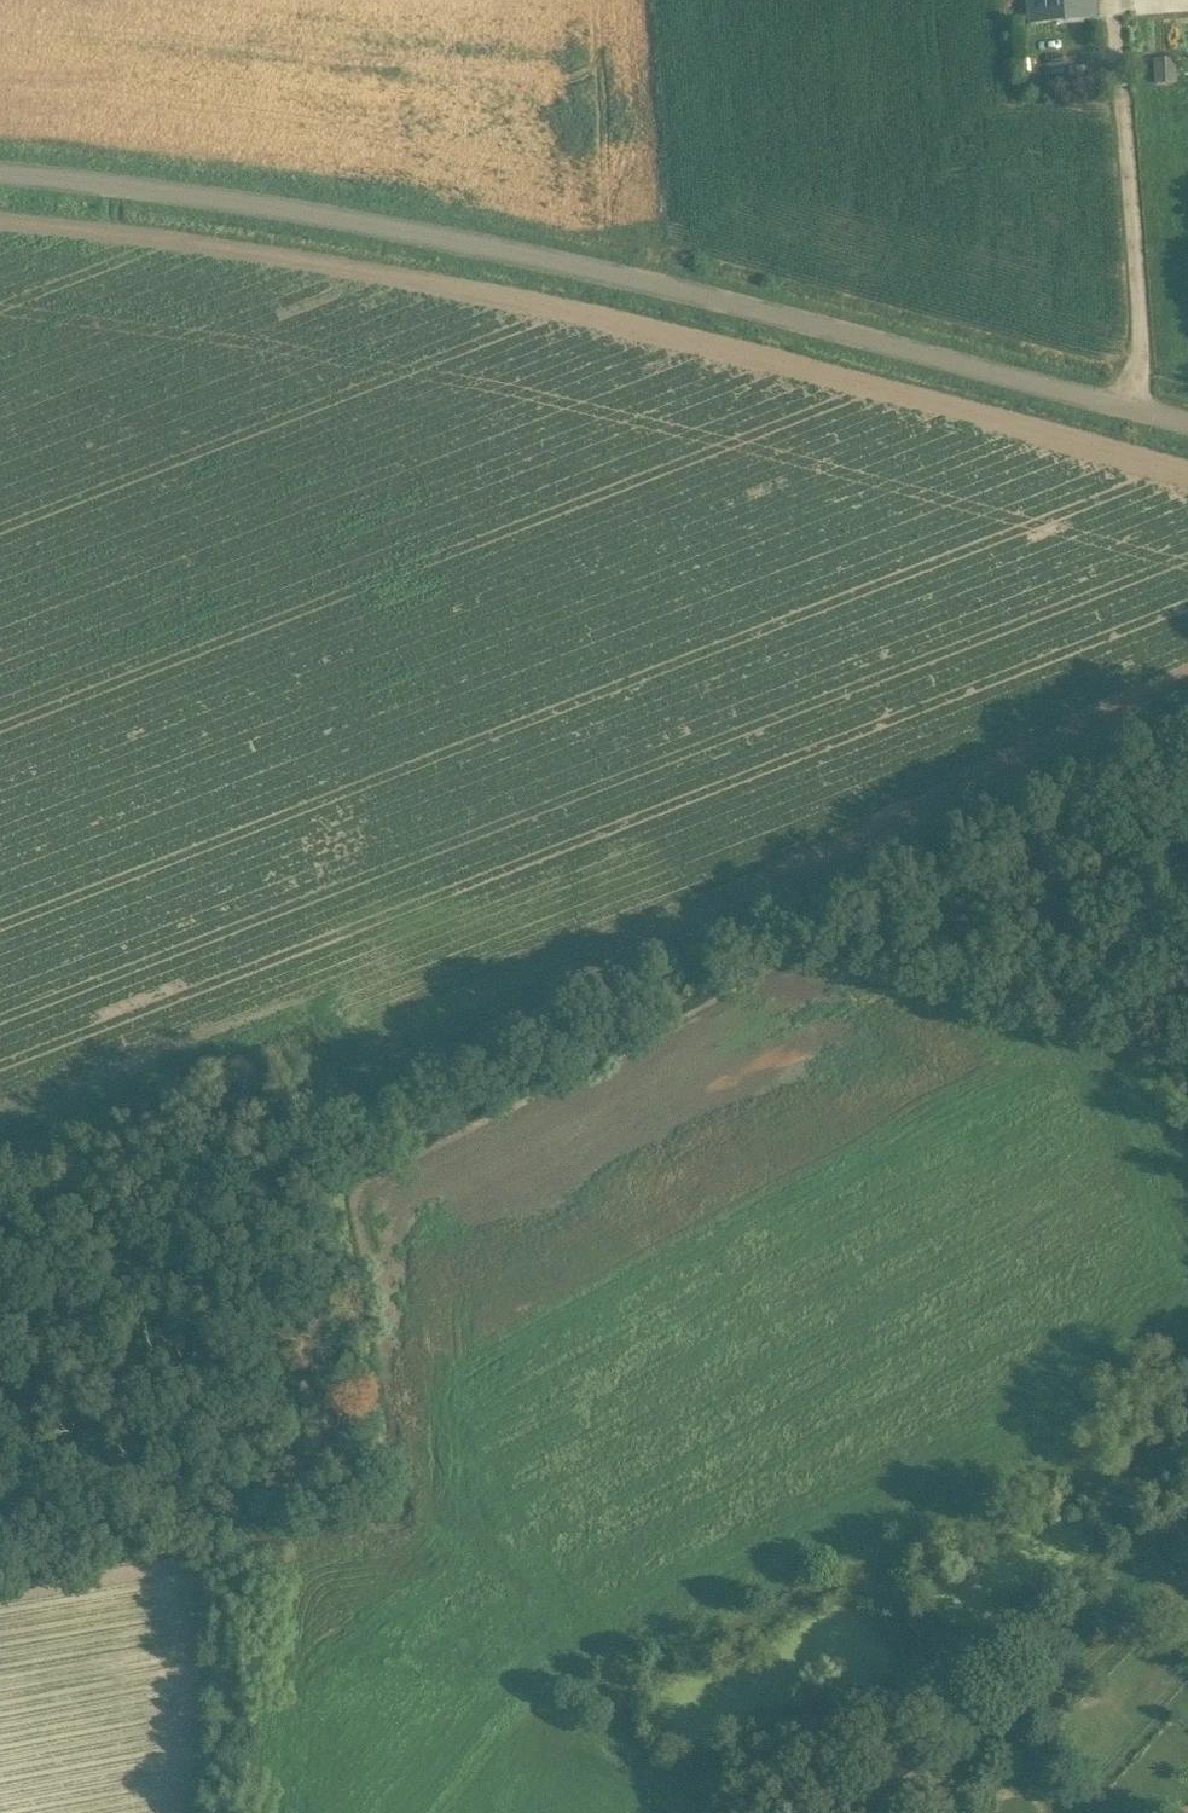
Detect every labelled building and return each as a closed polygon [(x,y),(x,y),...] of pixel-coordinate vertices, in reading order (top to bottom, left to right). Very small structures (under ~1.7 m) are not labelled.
[(1029,24),(1097,19),(1096,0),(1027,0),(1029,24)] [(1176,57),(1154,58),(1155,83),(1177,82),(1176,57)]
